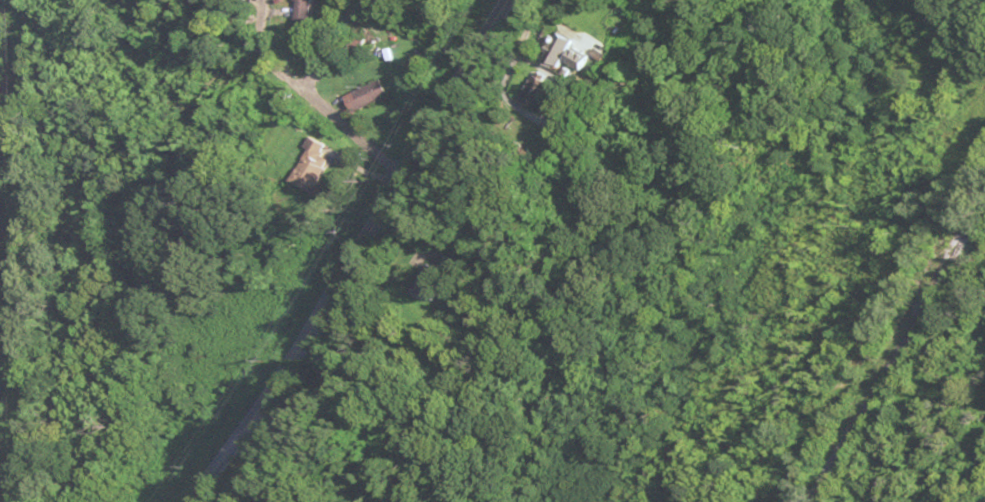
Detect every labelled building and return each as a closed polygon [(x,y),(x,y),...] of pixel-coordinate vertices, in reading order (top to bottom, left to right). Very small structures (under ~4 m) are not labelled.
[(298,24),(315,24),(315,0),(298,0),(298,24)] [(575,41),(561,33),(544,62),(558,70),(575,41)] [(572,56),(585,65),(591,55),(579,46),(572,56)] [(536,76),(521,100),(539,111),(554,87),(536,76)] [(354,112),(373,100),(364,87),(346,98),(354,112)] [(334,158),(322,154),(327,142),(315,138),(298,183),(321,192),(334,158)]
